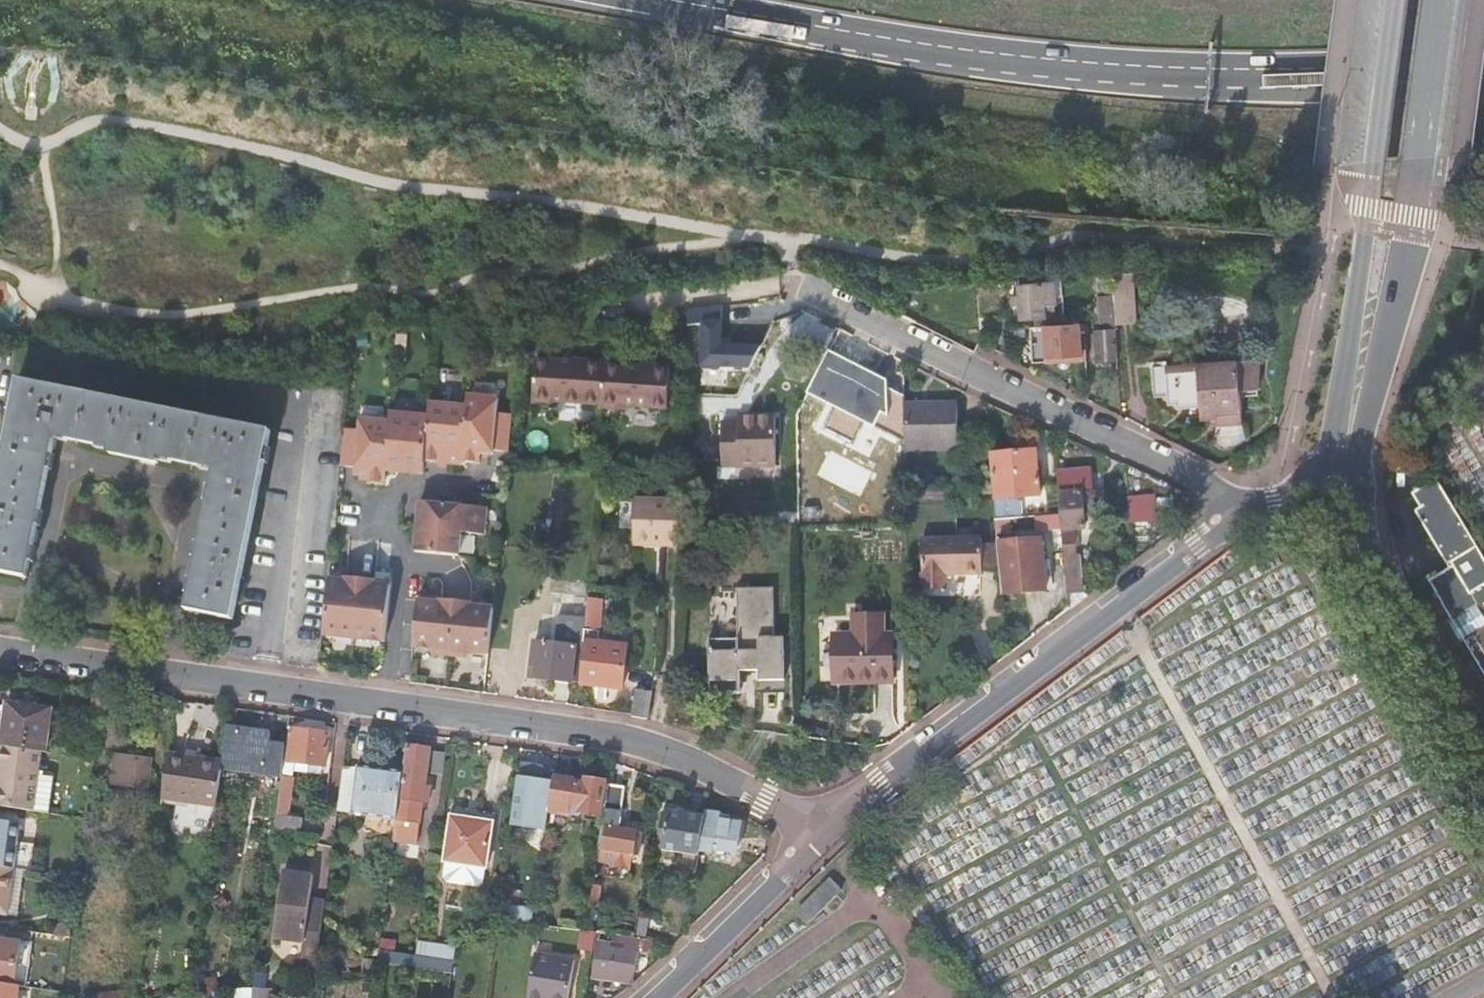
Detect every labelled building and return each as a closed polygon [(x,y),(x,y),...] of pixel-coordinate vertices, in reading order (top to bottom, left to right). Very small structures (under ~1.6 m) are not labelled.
[(1133,270),(1112,272),(1114,295),(1115,319),(1137,317),(1133,270)] [(1112,272),(1099,273),(1100,296),(1114,295),(1112,272)] [(1044,284),(1021,286),(1024,317),(1046,315),(1044,284)] [(1114,295),(1100,296),(1103,330),(1097,331),(1099,360),(1118,359),(1115,319),(1114,295)] [(725,341),(726,305),(700,305),(699,366),(758,367),(758,342),(725,341)] [(1082,324),(1047,326),(1049,357),(1084,354),(1082,324)] [(1256,354),(1150,363),(1154,395),(1167,394),(1168,401),(1177,400),(1178,405),(1199,403),(1201,415),(1216,413),(1216,420),(1242,418),(1239,388),(1257,387),(1256,354)] [(602,405),(604,365),(575,363),(537,361),(534,403),(556,405),(557,402),(602,405)] [(643,367),(604,365),(602,405),(601,408),(624,409),(624,406),(669,409),(672,369),(643,367)] [(269,449),(272,433),(21,382),(18,397),(14,413),(0,483),(0,572),(27,578),(30,562),(33,547),(38,526),(41,510),(49,470),(52,454),(55,441),(56,437),(70,440),(100,446),(113,448),(113,452),(112,453),(159,463),(159,462),(160,458),(174,461),(203,467),(217,469),(216,473),(213,488),(210,503),(202,544),(198,560),(195,580),(191,595),(188,610),(233,620),(266,464),(269,449)] [(509,453),(513,416),(499,414),(500,401),(470,398),(464,463),(481,464),(482,459),(482,454),(489,455),(495,455),(495,452),(509,453)] [(430,418),(425,462),(441,463),(441,468),(448,469),(448,464),(462,465),(468,409),(431,405),(430,418)] [(957,405),(905,405),(905,451),(958,450),(957,405)] [(387,471),(393,414),(391,414),(390,423),(384,485),(386,485),(387,471)] [(430,418),(393,414),(387,471),(402,473),(408,473),(424,475),(425,462),(430,418)] [(746,426),(722,426),(723,467),(776,467),(775,419),(746,419),(746,426)] [(360,431),(346,429),(342,467),(356,468),(355,475),(361,476),(370,477),(369,482),(369,483),(384,485),(390,423),(361,420),(360,431)] [(889,431),(828,432),(829,475),(889,474),(889,431)] [(991,454),(994,489),(994,499),(1041,495),(1038,450),(991,454)] [(1058,472),(1061,514),(1063,539),(1064,553),(1067,589),(1085,587),(1083,554),(1079,554),(1076,529),(1086,528),(1083,492),(1092,491),(1090,470),(1058,472)] [(1441,479),(1413,497),(1421,512),(1415,515),(1448,573),(1429,585),(1442,608),(1441,608),(1451,625),(1453,627),(1457,625),(1465,640),(1461,643),(1463,645),(1464,647),(1483,636),(1483,553),(1441,479)] [(205,502),(210,503),(213,488),(208,487),(205,502)] [(1154,495),(1129,497),(1131,522),(1156,520),(1154,495)] [(681,528),(682,501),(636,500),(635,545),(680,546),(681,528)] [(487,507),(464,506),(456,505),(422,502),(417,553),(460,556),(462,533),(485,535),(487,507)] [(922,541),(922,586),(944,585),(944,576),(982,575),(982,540),(922,541)] [(1042,540),(998,543),(1002,593),(1046,590),(1042,540)] [(194,559),(198,560),(202,544),(197,543),(194,559)] [(346,581),(331,580),(325,636),(355,639),(362,579),(346,578),(346,581)] [(186,595),(191,595),(195,580),(189,579),(186,595)] [(377,581),(362,579),(355,639),(386,642),(392,586),(376,585),(377,581)] [(738,641),(709,642),(710,696),(741,696),(741,673),(760,672),(761,682),(786,681),(785,652),(775,652),(774,591),(738,592),(738,641)] [(436,655),(450,657),(456,602),(442,601),(441,604),(422,602),(419,602),(414,648),(432,650),(436,655)] [(472,604),(456,602),(450,657),(466,658),(471,654),(489,655),(494,609),(491,609),(472,607),(472,604)] [(602,616),(587,615),(585,644),(587,644),(583,684),(623,688),(628,647),(599,644),(602,616)] [(855,638),(840,639),(841,684),(893,683),(892,643),(882,643),(881,618),(854,619),(855,638)] [(1464,647),(1483,680),(1483,679),(1483,636),(1464,647)] [(530,678),(581,684),(584,649),(575,648),(576,647),(534,642),(533,650),(530,678)] [(637,690),(633,715),(633,717),(648,719),(648,716),(652,692),(637,690)] [(2,747),(5,748),(42,753),(46,753),(52,711),(8,704),(2,747)] [(228,728),(223,761),(222,768),(281,776),(284,760),(285,747),(269,745),(271,734),(228,728)] [(293,730),(288,761),(302,764),(302,768),(312,770),(313,765),(324,766),(329,735),(293,730)] [(408,745),(395,839),(418,843),(423,801),(429,802),(431,786),(426,786),(431,747),(408,745)] [(0,784),(0,807),(33,812),(38,779),(42,753),(5,748),(0,784)] [(115,752),(109,786),(146,791),(152,757),(115,752)] [(223,761),(168,754),(162,799),(181,801),(217,805),(222,768),(223,761)] [(519,777),(514,806),(549,811),(553,782),(539,780),(541,765),(524,762),(522,777),(519,777)] [(367,771),(343,768),(337,811),(361,814),(360,816),(396,821),(402,773),(368,768),(367,771)] [(294,777),(281,776),(280,788),(276,815),(289,817),(294,777)] [(553,782),(549,811),(548,812),(571,814),(573,816),(575,816),(580,815),(582,812),(601,814),(606,780),(586,778),(586,783),(576,782),(576,780),(554,778),(553,782)] [(33,812),(50,814),(55,781),(38,779),(33,812)] [(625,786),(608,783),(598,846),(596,858),(607,859),(606,862),(626,865),(628,851),(633,852),(636,830),(619,828),(625,786)] [(469,865),(478,811),(452,807),(444,862),(469,865)] [(663,851),(699,856),(700,847),(705,816),(670,810),(663,851)] [(494,813),(478,811),(469,865),(486,867),(494,813)] [(275,826),(274,830),(301,834),(303,819),(289,817),(276,815),(275,826)] [(14,870),(20,825),(0,823),(0,868),(14,870)] [(0,868),(0,916),(8,917),(14,870),(0,868)] [(23,871),(14,870),(8,917),(17,918),(23,871)] [(301,964),(317,966),(324,917),(308,915),(309,909),(313,876),(284,872),(275,940),(304,944),(301,964)] [(810,917),(844,888),(834,876),(800,906),(810,917)] [(601,883),(593,881),(590,902),(598,903),(601,883)] [(585,929),(582,929),(579,948),(594,951),(597,931),(585,929)] [(15,986),(21,944),(0,941),(0,984),(15,986)] [(417,942),(415,955),(455,961),(456,948),(417,942)] [(598,943),(593,977),(633,983),(639,949),(598,943)] [(536,952),(529,997),(570,997),(576,958),(536,952)] [(0,984),(0,997),(18,997),(20,987),(15,986),(0,984)]
